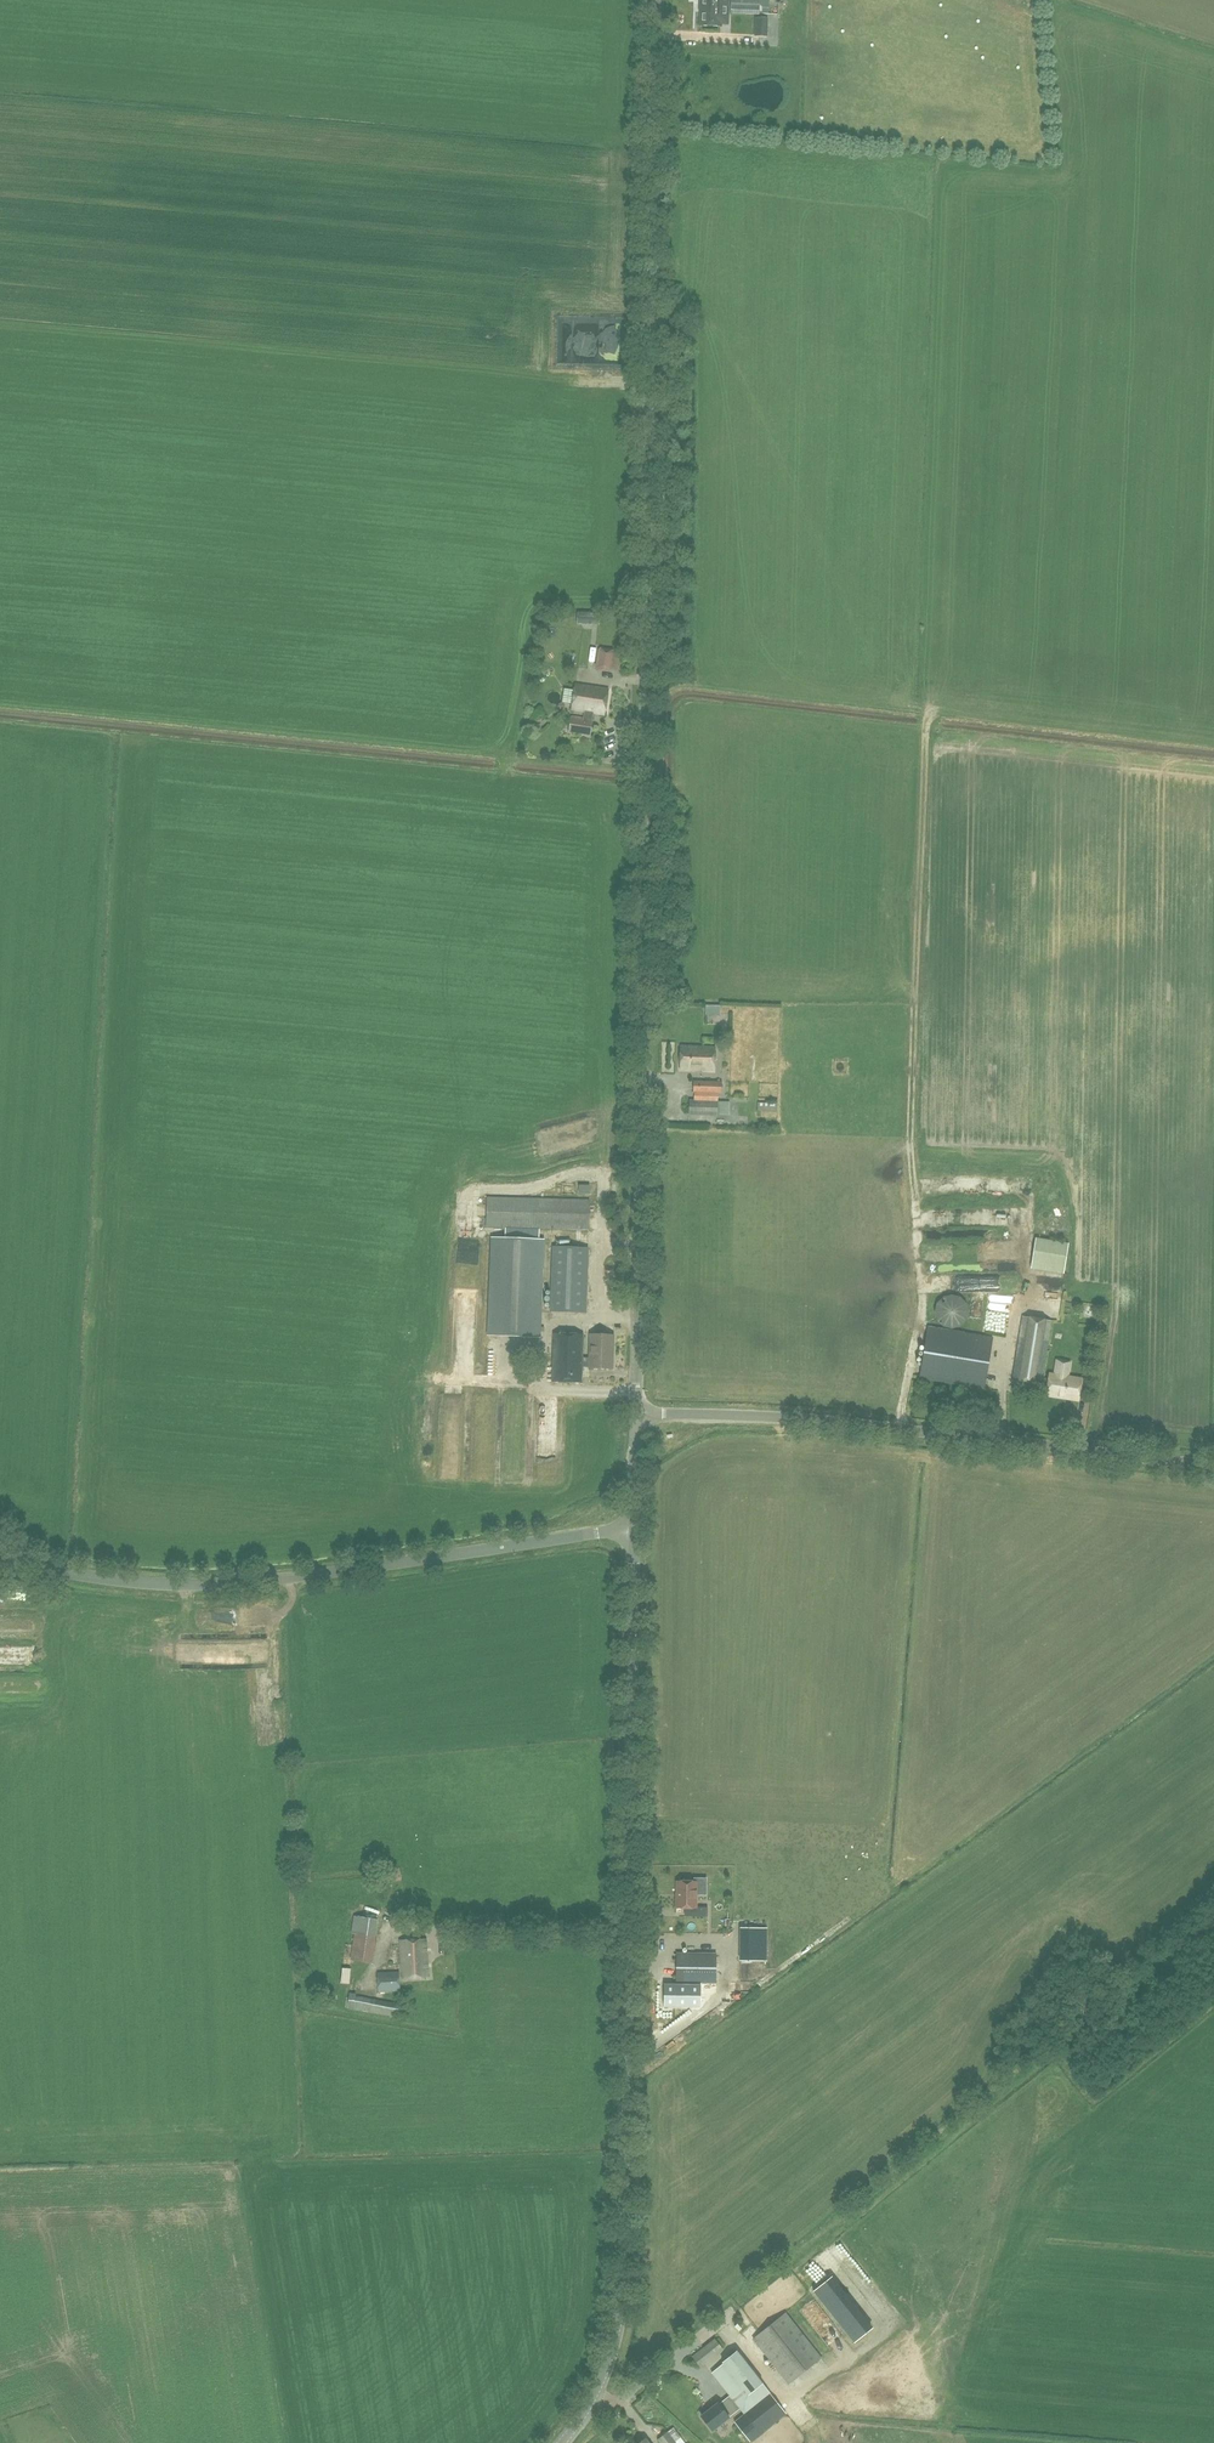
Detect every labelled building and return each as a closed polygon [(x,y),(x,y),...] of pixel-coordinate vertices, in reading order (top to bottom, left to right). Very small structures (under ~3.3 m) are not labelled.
[(700,13),(700,27),(721,28),(722,18),(728,18),(728,8),(727,8),(728,0),(700,0),(700,13)] [(731,14),(759,15),(759,0),(731,0),(731,14)] [(767,29),(767,19),(755,19),(755,29),(767,29)] [(599,613),(578,612),(577,624),(599,625),(599,613)] [(615,650),(598,648),(596,671),(613,673),(613,670),(619,671),(622,648),(618,647),(617,654),(614,653),(615,650)] [(608,690),(576,685),(572,710),(585,712),(583,719),(571,717),(568,732),(590,735),(594,713),(604,715),(608,690)] [(680,1070),(714,1071),(715,1048),(680,1047),(680,1070)] [(694,1093),(696,1093),(696,1101),(690,1101),(690,1116),(718,1116),(718,1093),(722,1094),(722,1083),(694,1082),(694,1093)] [(764,1083),(765,1095),(776,1095),(775,1082),(764,1083)] [(590,1186),(580,1186),(579,1194),(590,1194),(590,1186)] [(589,1200),(487,1197),(486,1228),(588,1231),(589,1200)] [(1033,1265),(1063,1269),(1067,1239),(1037,1235),(1033,1265)] [(540,1338),(543,1272),(544,1240),(493,1238),(489,1335),(540,1338)] [(480,1244),(463,1244),(463,1261),(480,1261),(480,1244)] [(586,1313),(589,1248),(553,1247),(551,1312),(586,1313)] [(992,1333),(997,1295),(985,1293),(980,1332),(992,1333)] [(957,1295),(952,1294),(949,1294),(944,1296),(939,1299),(936,1303),(935,1309),(935,1311),(935,1314),(938,1319),(941,1323),(946,1325),(951,1326),(957,1325),(961,1322),(965,1318),(967,1313),(967,1310),(966,1305),(964,1300),(960,1296),(957,1295)] [(1069,1378),(1071,1361),(1057,1358),(1054,1376),(1049,1376),(1049,1380),(1042,1379),(1052,1321),(1023,1316),(1012,1381),(1041,1386),(1041,1384),(1048,1385),(1046,1395),(1079,1400),(1082,1380),(1069,1378)] [(920,1379),(984,1389),(993,1338),(928,1327),(920,1379)] [(590,1367),(590,1357),(583,1357),(583,1335),(554,1334),(553,1383),(582,1384),(582,1366),(590,1367)] [(591,1334),(590,1357),(590,1367),(590,1368),(613,1369),(614,1335),(591,1334)] [(18,1665),(30,1665),(30,1649),(20,1649),(20,1657),(18,1657),(18,1665)] [(675,1907),(675,1908),(690,1908),(690,1916),(707,1917),(707,1907),(695,1907),(695,1882),(677,1881),(677,1907),(675,1907)] [(376,1938),(378,1921),(354,1916),(351,1934),(353,1934),(352,1946),(372,1949),(374,1939),(376,1938)] [(766,1961),(767,1928),(742,1928),(742,1961),(766,1961)] [(401,1941),(402,1966),(408,1966),(408,1964),(416,1964),(415,1960),(420,1959),(420,1957),(427,1957),(426,1940),(401,1941)] [(676,1982),(716,1983),(716,1953),(676,1953),(676,1982)] [(428,1978),(427,1957),(420,1957),(420,1959),(415,1960),(416,1964),(408,1964),(408,1966),(402,1966),(403,1979),(428,1978)] [(352,1980),(352,1965),(343,1965),(342,1980),(352,1980)] [(378,1974),(379,1993),(400,1992),(399,1973),(378,1974)] [(664,2007),(700,2007),(700,1985),(664,1985),(664,2007)] [(352,1998),(351,2008),(398,2014),(399,2003),(352,1998)] [(834,2286),(840,2281),(831,2270),(825,2275),(834,2286)] [(813,2285),(851,2335),(864,2325),(826,2276),(813,2285)] [(821,2358),(785,2312),(753,2338),(789,2383),(821,2358)] [(700,2366),(723,2348),(715,2338),(692,2356),(700,2366)] [(749,2442),(785,2415),(737,2352),(723,2363),(712,2372),(730,2396),(719,2405),(718,2403),(701,2416),(711,2430),(739,2408),(744,2414),(734,2422),(749,2442)] [(728,2421),(719,2429),(726,2437),(735,2428),(728,2421)] [(692,2442),(683,2431),(679,2434),(674,2427),(659,2439),(662,2442),(692,2442)]
